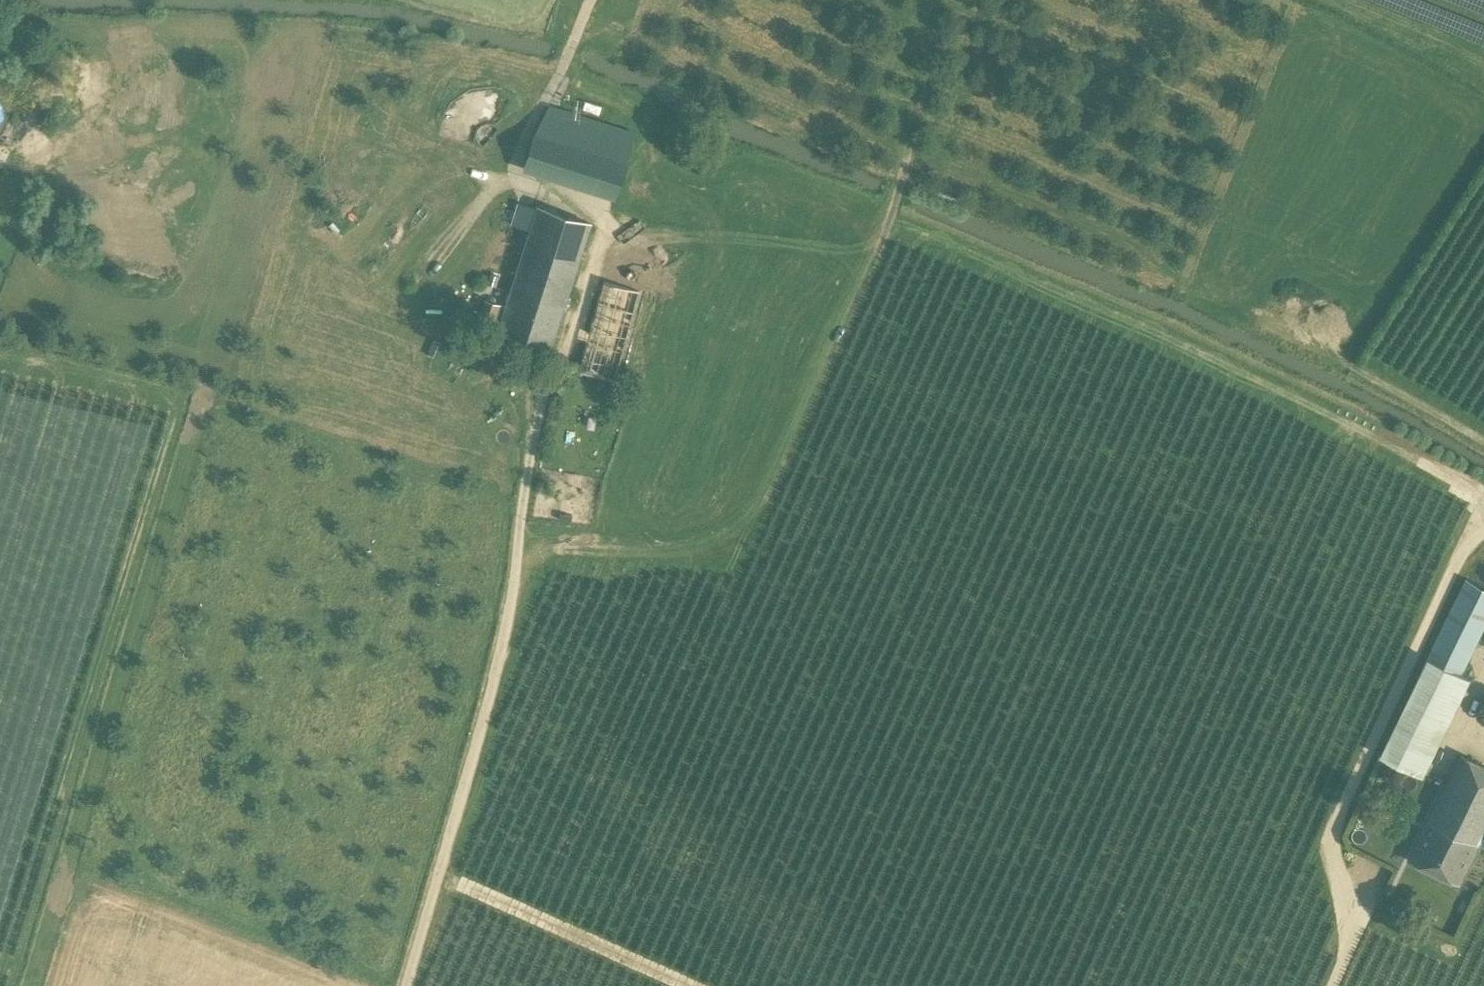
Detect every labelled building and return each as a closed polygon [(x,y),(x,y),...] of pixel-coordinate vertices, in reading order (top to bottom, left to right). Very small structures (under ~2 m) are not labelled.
[(521,171),(616,200),(637,132),(550,105),(546,114),(542,121),(539,126),(536,133),(533,132),(521,171)] [(550,348),(590,224),(536,207),(536,209),(518,203),(512,224),(529,230),(504,307),(484,301),(479,314),(500,321),(497,331),(550,348)] [(603,282),(580,373),(616,383),(639,291),(603,282)] [(1380,755),(1423,776),(1471,678),(1461,673),(1483,627),(1483,587),(1467,579),(1380,755)] [(1463,754),(1412,858),(1461,883),(1481,842),(1483,844),(1483,764),(1463,754)]
